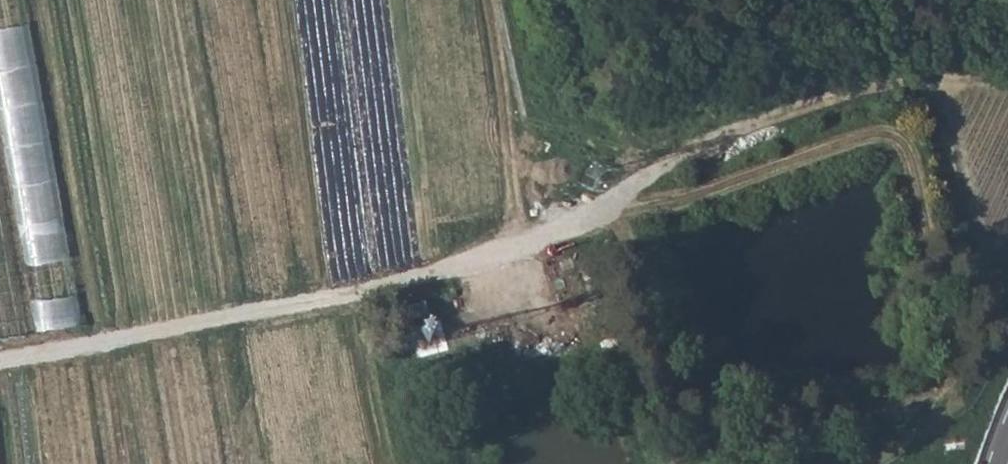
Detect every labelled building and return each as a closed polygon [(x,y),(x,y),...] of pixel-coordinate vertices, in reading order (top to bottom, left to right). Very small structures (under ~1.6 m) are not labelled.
[(22,0),(0,0),(0,164),(29,343),(76,335),(22,0)] [(20,345),(0,219),(0,348),(20,345)]
